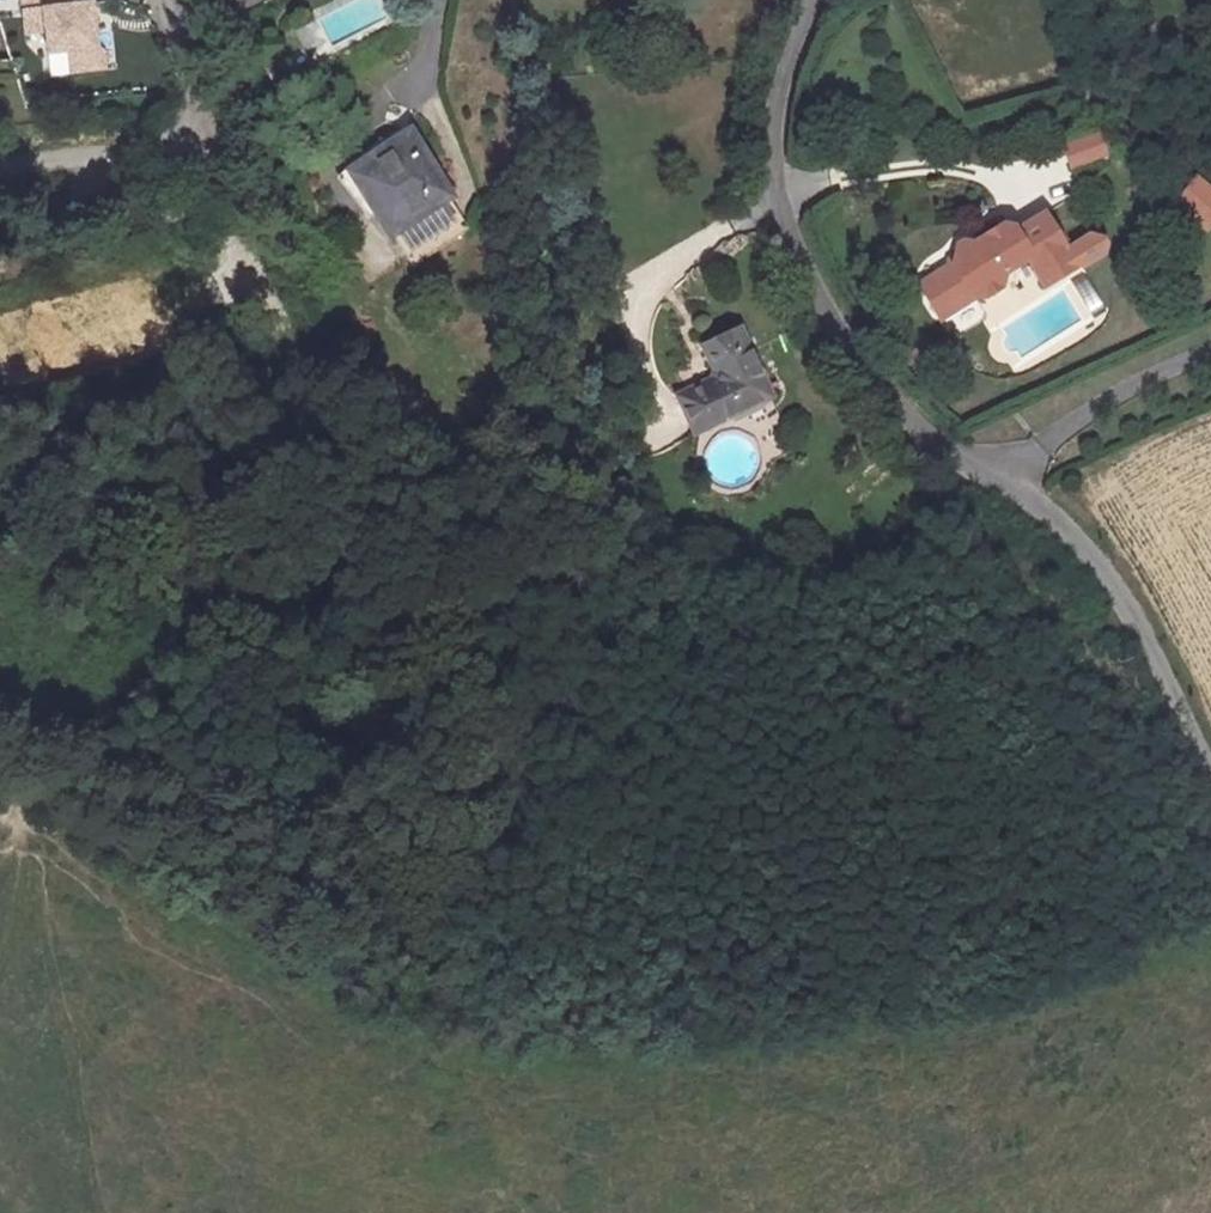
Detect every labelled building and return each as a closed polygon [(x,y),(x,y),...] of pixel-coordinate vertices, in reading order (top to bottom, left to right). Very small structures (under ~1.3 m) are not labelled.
[(78,6),(77,0),(23,0),(26,33),(45,31),(47,52),(68,50),(70,72),(104,70),(103,54),(95,48),(92,5),(78,6)] [(350,167),(394,234),(454,196),(412,127),(350,167)] [(1080,171),(1112,159),(1101,132),(1069,145),(1080,171)] [(1208,238),(1210,235),(1210,183),(1201,174),(1172,206),(1208,238)] [(1088,256),(1060,211),(1056,205),(1026,223),(1023,220),(1018,218),(998,229),(997,234),(987,240),(981,235),(975,235),(970,240),(969,248),(960,253),(962,256),(963,261),(936,276),(953,304),(990,282),(1000,286),(1017,276),(1017,265),(1042,249),(1060,274),(1088,256)] [(958,312),(1000,286),(990,282),(953,304),(958,312)] [(679,401),(696,434),(774,395),(744,334),(710,350),(723,378),(679,401)]
